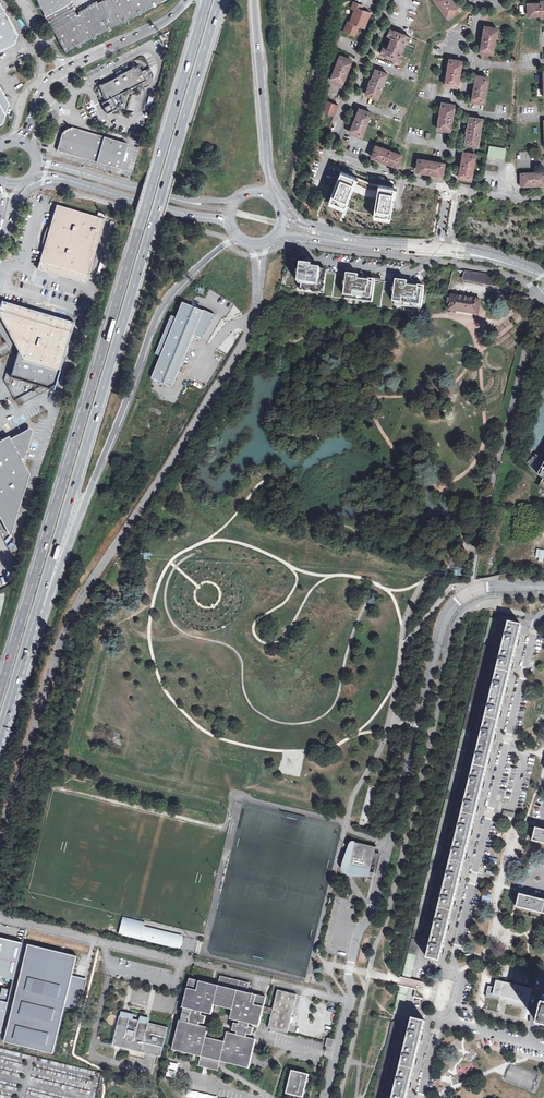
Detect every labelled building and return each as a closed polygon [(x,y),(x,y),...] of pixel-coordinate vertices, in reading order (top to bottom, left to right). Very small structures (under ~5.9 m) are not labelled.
[(46,17),(71,4),(69,0),(36,0),(46,17)] [(103,2),(116,27),(116,28),(166,0),(105,0),(103,2)] [(451,0),(435,0),(448,19),(459,11),(451,0)] [(543,17),(543,0),(541,0),(541,2),(528,3),(528,16),(541,16),(541,18),(543,17)] [(358,25),(364,28),(370,13),(361,9),(363,5),(354,1),(351,7),(355,9),(350,21),(348,20),(344,31),(355,35),(358,25)] [(14,28),(0,2),(0,35),(14,28)] [(77,16),(53,30),(65,54),(116,27),(103,2),(97,4),(93,7),(80,14),(77,16)] [(79,12),(80,14),(93,7),(97,4),(96,3),(79,12)] [(46,17),(53,30),(77,16),(74,10),(71,4),(46,17)] [(497,28),(484,26),(480,52),(493,54),(497,28)] [(0,35),(0,52),(0,51),(14,44),(17,34),(14,28),(0,35)] [(403,55),(401,54),(405,42),(408,43),(410,37),(390,29),(388,35),(392,37),(387,49),(383,47),(381,53),(400,61),(403,55)] [(352,60),(340,55),(330,80),(342,85),(352,60)] [(462,61),(449,59),(445,85),(458,87),(462,61)] [(102,86),(100,87),(102,92),(103,92),(108,102),(147,81),(145,78),(148,77),(145,71),(142,72),(138,66),(135,68),(134,66),(131,68),(132,70),(125,73),(124,72),(118,76),(119,78),(103,86),(102,86)] [(387,73),(375,69),(371,80),(371,79),(369,83),(370,84),(366,95),(378,99),(387,73)] [(489,77),(476,75),(472,101),(485,103),(489,77)] [(339,106),(326,100),(322,110),(335,115),(339,106)] [(455,105),(442,102),(437,129),(450,131),(455,105)] [(371,113),(359,108),(349,133),(362,138),(371,113)] [(482,119),(470,117),(468,128),(467,128),(467,132),(465,144),(478,146),(482,119)] [(129,144),(74,128),(71,129),(67,128),(65,132),(64,133),(58,151),(122,169),(129,144)] [(382,162),(386,163),(387,163),(397,167),(402,155),(376,145),(372,157),(383,161),(382,162)] [(498,149),(493,148),(489,148),(488,156),(505,159),(506,150),(502,150),(498,149)] [(476,154),(463,152),(459,178),(472,180),(476,154)] [(445,163),(418,159),(416,171),(443,176),(445,163)] [(345,209),(345,206),(355,178),(355,177),(341,172),(329,202),(345,209)] [(521,175),(522,188),(543,188),(543,175),(521,175)] [(374,213),(379,186),(371,184),(355,178),(345,206),(358,211),(374,213)] [(379,185),(374,213),(374,217),(390,220),(393,206),(394,200),(392,199),(394,187),(379,185)] [(105,219),(57,204),(51,223),(47,236),(38,269),(86,283),(105,219)] [(312,266),(301,265),(300,273),(302,275),(300,276),(299,284),(302,284),(302,288),(307,289),(307,292),(315,293),(316,290),(323,291),(325,273),(320,273),(321,269),(312,269),(312,266)] [(497,276),(465,271),(464,281),(495,286),(497,276)] [(344,296),(371,300),(373,284),(369,283),(370,280),(358,278),(359,276),(347,274),(346,283),(347,285),(345,286),(344,296)] [(393,303),(421,306),(423,290),(419,289),(419,286),(408,284),(408,282),(396,281),(395,289),(396,291),(395,292),(393,303)] [(392,283),(385,282),(384,290),(392,291),(392,283)] [(451,299),(450,305),(449,310),(479,315),(481,301),(452,296),(451,299)] [(2,300),(0,305),(0,318),(18,351),(10,376),(54,389),(60,370),(75,322),(42,312),(2,300)] [(204,312),(183,303),(177,318),(173,317),(167,330),(165,335),(157,355),(162,357),(152,379),(172,388),(194,335),(202,338),(209,327),(215,315),(204,311),(204,312)] [(10,351),(6,342),(4,343),(2,340),(0,341),(0,353),(1,355),(10,351)] [(25,431),(19,434),(23,442),(27,449),(33,431),(33,430),(33,429),(32,428),(31,428),(30,428),(25,431)] [(0,440),(0,517),(3,522),(17,514),(30,474),(23,462),(27,449),(23,442),(19,434),(13,437),(6,441),(4,438),(0,440)] [(537,495),(535,500),(543,505),(543,499),(537,495)] [(11,535),(17,514),(3,522),(10,535),(11,535)] [(207,589),(201,595),(208,601),(213,595),(207,589)] [(498,620),(491,618),(486,638),(493,640),(498,620)] [(522,625),(509,622),(506,632),(503,631),(502,636),(505,637),(500,655),(498,655),(496,660),(499,661),(495,679),(492,679),(491,684),(493,685),(489,703),(486,702),(485,708),(487,708),(483,727),(480,726),(479,732),(482,732),(477,750),(474,750),(473,755),(476,756),(471,774),(468,773),(467,779),(470,780),(465,798),(463,797),(461,802),(464,803),(460,822),(457,821),(456,826),(458,827),(454,845),(451,845),(450,850),(452,851),(448,869),(445,868),(444,874),(447,874),(442,893),(440,892),(438,898),(441,898),(436,917),(434,916),(433,922),(435,922),(431,940),(428,940),(427,945),(429,946),(426,958),(440,961),(522,625)] [(536,828),(533,840),(543,843),(543,830),(536,828)] [(376,847),(355,842),(350,864),(349,868),(353,871),(363,872),(363,871),(365,871),(365,870),(368,870),(371,871),(374,857),(376,847)] [(380,859),(374,857),(371,871),(368,870),(365,870),(365,871),(363,871),(363,872),(353,871),(349,868),(350,864),(345,862),(344,867),(344,869),(345,871),(346,873),(348,874),(349,875),(353,876),(370,877),(371,874),(374,874),(373,877),(376,877),(380,859)] [(520,895),(517,906),(543,913),(543,900),(536,898),(537,895),(534,895),(532,894),(531,897),(520,895)] [(145,923),(123,917),(119,932),(146,939),(179,947),(182,937),(144,927),(145,923)] [(0,938),(0,976),(14,980),(23,943),(0,938)] [(77,956),(28,944),(5,1042),(54,1054),(65,1006),(79,1009),(82,995),(78,994),(80,983),(71,981),(77,956)] [(417,947),(410,945),(408,953),(409,953),(394,1013),(402,1015),(416,955),(417,947)] [(189,1020),(189,1022),(179,1020),(176,1034),(167,1032),(166,1037),(174,1040),(172,1049),(201,1056),(198,1065),(218,1071),(220,1061),(249,1068),(256,1039),(246,1036),(247,1034),(252,1035),(254,1027),(249,1026),(250,1024),(259,1026),(262,1012),(264,1006),(266,997),(248,992),(250,983),(220,976),(218,985),(189,978),(182,1007),(192,1009),(191,1012),(186,1011),(185,1019),(189,1020)] [(496,1012),(499,1001),(500,996),(528,1003),(532,988),(497,980),(495,987),(489,986),(483,1008),(496,1012)] [(11,991),(7,989),(5,995),(0,994),(0,1037),(11,991)] [(297,994),(277,990),(273,1008),(292,1014),(297,994)] [(500,996),(499,1001),(527,1007),(528,1003),(500,996)] [(292,1014),(273,1008),(264,1006),(262,1012),(271,1014),(268,1028),(288,1033),(292,1014)] [(137,1020),(121,1016),(117,1032),(115,1045),(160,1055),(166,1027),(137,1020)] [(408,1033),(404,1051),(401,1050),(399,1056),(403,1057),(398,1075),(395,1074),(394,1080),(397,1080),(392,1097),(406,1097),(425,1020),(412,1017),(410,1027),(407,1027),(405,1032),(408,1033)] [(320,1051),(323,1044),(297,1035),(295,1042),(320,1051)] [(167,1077),(177,1078),(178,1063),(168,1063),(167,1077)] [(303,1097),(308,1074),(292,1070),(286,1093),(303,1097)]
